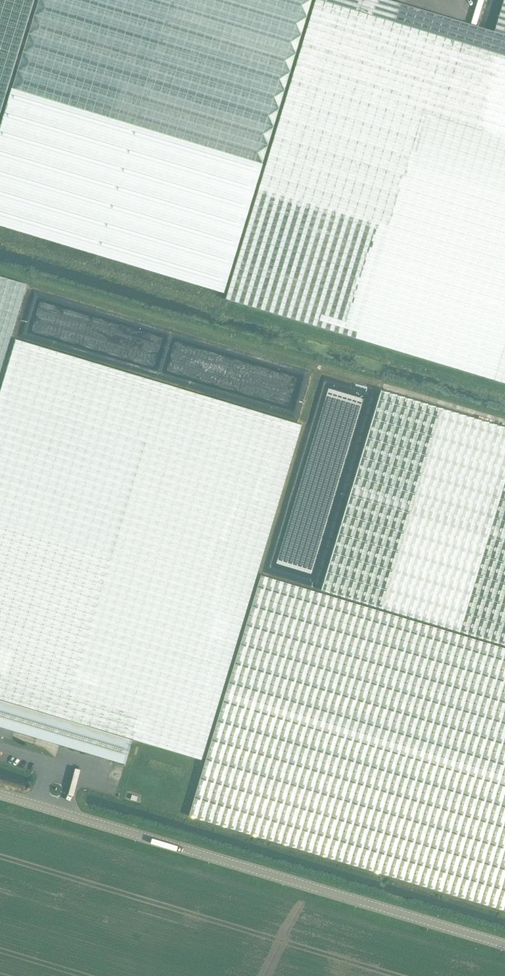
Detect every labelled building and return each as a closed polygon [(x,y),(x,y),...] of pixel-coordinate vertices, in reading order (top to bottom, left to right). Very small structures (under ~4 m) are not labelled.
[(12,89),(0,128),(0,226),(223,293),(312,0),(38,0),(12,89)] [(34,0),(0,0),(0,115),(34,0)] [(494,32),(392,1),(392,0),(316,0),(226,299),(504,384),(504,0),(503,0),(494,32)] [(26,284),(0,276),(0,370),(26,284)] [(0,392),(0,700),(131,739),(201,760),(301,425),(16,339),(0,392)] [(321,590),(367,603),(498,643),(504,645),(504,428),(427,404),(381,391),(321,590)] [(260,575),(188,815),(504,910),(504,648),(260,575)] [(10,739),(12,730),(124,764),(131,739),(0,700),(0,736),(10,739)]
